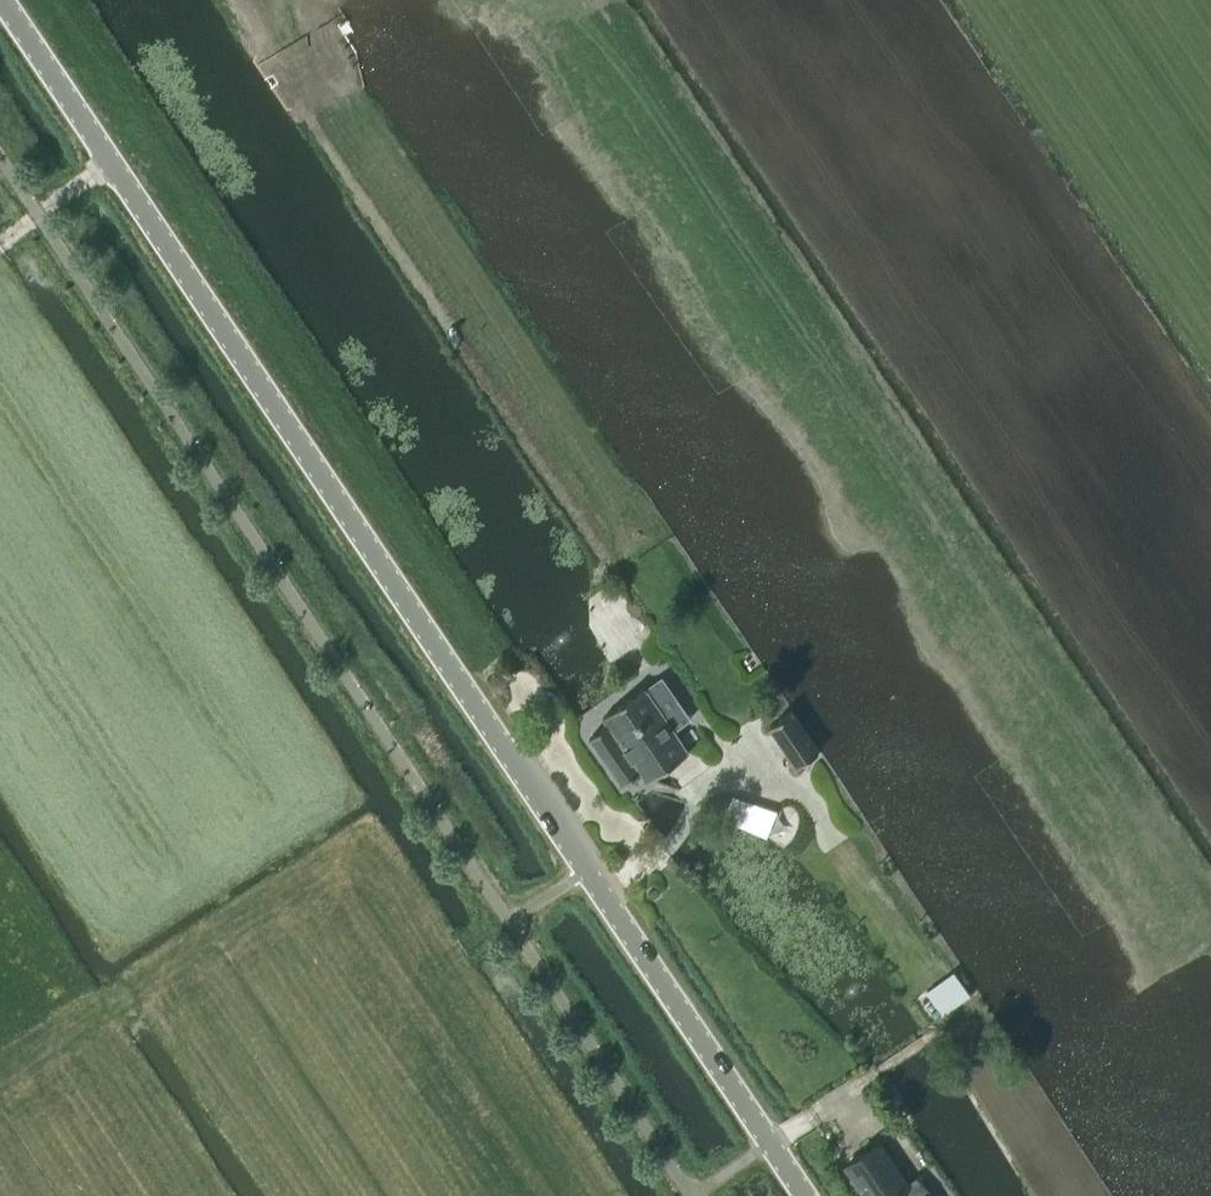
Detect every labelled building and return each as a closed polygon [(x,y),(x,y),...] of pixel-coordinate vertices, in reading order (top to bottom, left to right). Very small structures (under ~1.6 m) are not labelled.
[(644,777),(687,748),(644,685),(601,714),(606,722),(587,735),(619,782),(638,769),(644,777)] [(817,752),(790,712),(768,727),(795,767),(817,752)] [(651,897),(659,892),(655,886),(647,891),(651,897)] [(906,1187),(877,1144),(846,1165),(867,1195),(893,1195),(906,1187)]
